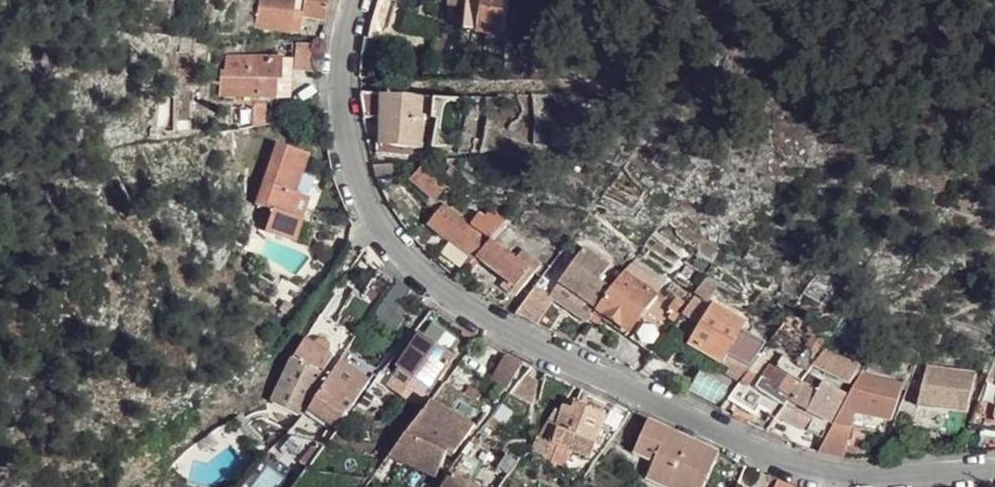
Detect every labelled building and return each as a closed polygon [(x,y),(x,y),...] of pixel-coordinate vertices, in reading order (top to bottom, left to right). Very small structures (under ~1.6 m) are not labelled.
[(271,0),(257,0),(253,28),(260,28),(266,28),(271,0)] [(266,28),(290,31),(293,20),(303,20),(324,21),(330,0),(271,0),(266,28)] [(446,4),(463,7),(462,30),(497,33),(501,34),(505,32),(509,0),(447,0),(446,4)] [(293,20),(290,31),(301,32),(303,20),(293,20)] [(313,74),(315,47),(296,45),(295,72),(313,74)] [(220,69),(220,95),(289,95),(290,54),(227,54),(227,69),(220,69)] [(383,115),(384,92),(361,91),(364,106),(366,118),(375,117),(383,115)] [(424,151),(425,94),(384,92),(383,115),(383,148),(424,151)] [(256,104),(254,128),(267,125),(268,104),(256,104)] [(383,115),(375,117),(374,157),(382,158),(383,148),(383,115)] [(276,145),(258,206),(273,212),(268,232),(296,241),(304,219),(295,216),(301,195),(296,193),(307,155),(276,145)] [(424,151),(383,148),(382,158),(424,161),(424,151)] [(379,164),(375,166),(377,173),(380,180),(405,179),(404,164),(382,164),(379,164)] [(423,168),(412,180),(435,199),(445,187),(423,168)] [(311,197),(301,195),(295,216),(304,219),(311,197)] [(444,204),(428,224),(475,259),(477,256),(491,240),(492,240),(474,224),(473,226),(444,204)] [(474,224),(492,240),(508,221),(492,209),(486,217),(481,212),(474,224)] [(491,240),(477,256),(507,279),(502,286),(516,296),(542,265),(523,250),(516,260),(491,240)] [(586,246),(579,256),(561,282),(599,309),(619,281),(605,272),(611,263),(586,246)] [(561,282),(579,256),(565,247),(563,249),(555,261),(542,276),(537,285),(551,295),(561,282)] [(632,264),(626,273),(655,293),(662,284),(632,264)] [(381,267),(379,269),(395,281),(397,278),(381,267)] [(331,326),(353,340),(369,318),(395,281),(379,269),(359,297),(353,293),(331,326)] [(655,293),(626,273),(619,281),(599,309),(630,330),(655,293)] [(369,318),(392,333),(400,319),(393,313),(409,290),(395,281),(369,318)] [(561,282),(551,295),(555,298),(588,323),(591,319),(599,309),(561,282)] [(551,295),(537,285),(516,313),(532,320),(539,323),(555,298),(551,295)] [(685,303),(680,312),(686,316),(700,297),(693,293),(685,303)] [(287,301),(280,310),(293,319),(299,309),(287,301)] [(724,360),(746,318),(711,301),(689,342),(724,360)] [(299,309),(293,319),(298,323),(307,310),(303,306),(302,305),(299,309)] [(599,309),(591,319),(599,326),(604,320),(626,336),(630,330),(599,309)] [(648,314),(632,341),(654,354),(670,327),(648,314)] [(331,326),(320,318),(304,343),(295,359),(314,370),(327,354),(340,362),(346,351),(353,340),(331,326)] [(426,331),(422,336),(451,356),(455,351),(426,331)] [(422,336),(420,335),(397,367),(430,390),(454,358),(451,356),(422,336)] [(784,355),(777,367),(802,382),(806,376),(815,364),(820,356),(819,355),(827,342),(814,335),(797,364),(784,355)] [(346,351),(340,362),(356,374),(364,363),(346,351)] [(802,382),(798,387),(844,408),(852,392),(854,389),(850,386),(861,365),(825,351),(824,355),(822,355),(820,359),(819,359),(817,364),(815,364),(806,376),(802,382)] [(270,400),(297,416),(301,407),(304,408),(308,401),(311,401),(332,374),(340,362),(327,354),(314,370),(295,359),(281,381),(270,400)] [(503,354),(486,376),(503,390),(523,364),(503,354)] [(741,380),(749,368),(735,359),(726,371),(741,380)] [(340,362),(332,374),(309,410),(336,428),(347,411),(348,412),(369,382),(356,374),(340,362)] [(795,386),(757,363),(743,384),(781,407),(795,386)] [(975,375),(928,367),(921,407),(967,413),(975,375)] [(904,386),(861,375),(854,389),(852,392),(850,411),(892,419),(904,386)] [(988,375),(971,428),(992,428),(991,421),(994,421),(994,422),(994,378),(988,375)] [(844,408),(798,387),(776,419),(826,440),(844,408)] [(631,413),(581,389),(574,403),(577,404),(598,413),(593,428),(598,430),(597,433),(611,439),(631,413)] [(850,411),(852,392),(844,408),(826,440),(821,451),(835,455),(839,442),(841,443),(849,423),(844,422),(850,411)] [(475,427),(429,401),(419,413),(397,443),(386,457),(435,478),(446,452),(453,455),(475,427)] [(545,424),(556,428),(561,414),(571,418),(574,410),(560,404),(545,424)] [(574,410),(571,418),(561,414),(556,428),(549,444),(559,449),(588,459),(595,444),(592,443),(597,433),(598,430),(593,428),(598,413),(577,404),(574,410)] [(921,407),(904,404),(897,420),(964,432),(967,413),(921,407)] [(507,414),(498,407),(467,446),(476,449),(480,443),(483,444),(492,430),(494,431),(507,414)] [(892,419),(850,411),(844,422),(849,423),(849,422),(857,424),(888,428),(892,419)] [(634,453),(651,460),(652,463),(646,478),(665,486),(702,486),(718,454),(648,421),(634,453)] [(857,424),(849,422),(849,423),(841,443),(839,442),(835,455),(850,457),(854,448),(850,447),(857,424)] [(556,428),(545,424),(535,439),(549,444),(556,428)] [(535,439),(523,455),(554,463),(559,449),(549,444),(535,439)] [(467,446),(447,472),(450,474),(442,486),(473,486),(468,484),(488,455),(476,449),(467,446)] [(518,461),(505,456),(496,467),(509,472),(518,461)]
